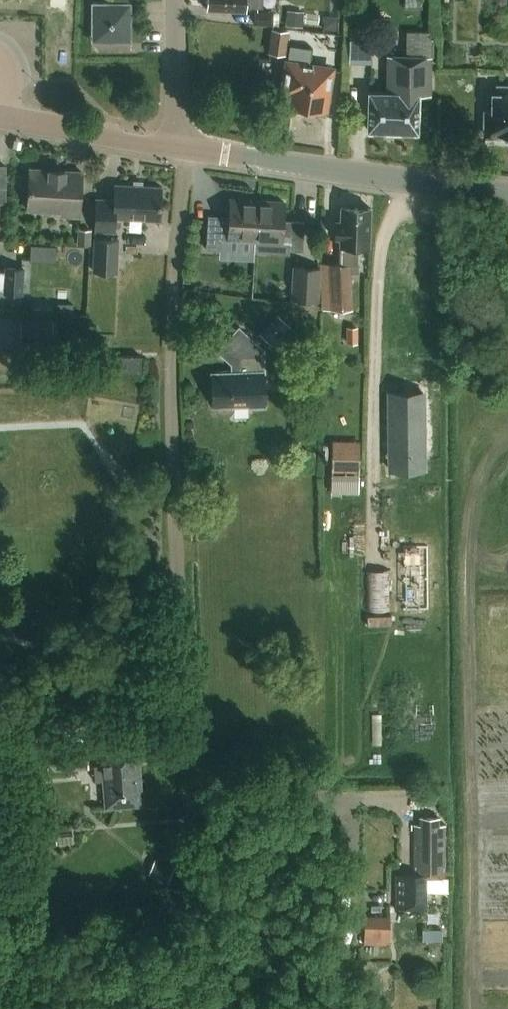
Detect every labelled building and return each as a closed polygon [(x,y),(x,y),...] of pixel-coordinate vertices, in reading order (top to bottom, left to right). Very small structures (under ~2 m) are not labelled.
[(132,3),(128,3),(128,0),(111,0),(111,3),(93,3),(93,41),(132,41),(132,3)] [(263,0),(205,0),(208,3),(208,6),(232,7),(231,10),(246,10),(247,5),(263,6),(263,0)] [(302,26),(304,11),(287,9),(286,25),(302,26)] [(274,22),(274,11),(256,11),(256,22),(274,22)] [(323,15),(323,29),(337,30),(338,16),(323,15)] [(371,28),(352,27),(352,38),(370,39),(371,28)] [(267,52),(285,55),(288,30),(270,28),(267,52)] [(431,55),(433,55),(433,32),(407,31),(406,56),(431,57),(431,55)] [(325,111),(331,69),(308,66),(311,49),(291,46),(284,90),(290,91),(288,105),(325,111)] [(430,95),(431,57),(406,56),(389,55),(388,92),(370,92),(369,130),(418,131),(419,95),(430,95)] [(499,87),(498,114),(486,114),(486,133),(507,134),(507,88),(499,87)] [(79,216),(82,171),(30,169),(28,209),(62,211),(61,215),(79,216)] [(115,184),(114,199),(96,198),(94,230),(114,231),(115,218),(159,219),(161,186),(115,184)] [(255,241),(257,201),(232,199),(230,221),(209,220),(208,249),(221,250),(222,239),(255,241)] [(257,201),(255,241),(291,243),(291,250),(305,251),(306,221),(285,220),(285,202),(257,201)] [(370,245),(370,207),(341,206),(341,219),(336,219),(336,237),(341,237),(342,264),(331,264),(332,308),(354,308),(352,268),(359,269),(359,245),(370,245)] [(90,246),(92,231),(78,230),(77,245),(90,246)] [(118,275),(120,241),(94,240),(93,273),(118,275)] [(32,258),(58,257),(57,242),(32,243),(32,258)] [(24,268),(7,267),(7,272),(0,272),(0,288),(5,288),(5,292),(23,293),(24,268)] [(321,302),(323,270),(294,268),(293,301),(321,302)] [(73,313),(73,304),(56,303),(56,313),(73,313)] [(279,315),(261,333),(274,345),(291,327),(279,315)] [(52,346),(52,318),(22,318),(21,346),(52,346)] [(230,371),(211,372),(212,406),(215,406),(215,409),(216,411),(218,413),(220,415),(222,415),(225,415),(227,415),(231,413),(233,410),(234,406),(248,405),(249,407),(265,407),(263,372),(265,372),(264,349),(238,325),(235,329),(224,341),(242,357),(243,371),(230,371)] [(357,327),(347,327),(347,342),(358,342),(357,327)] [(118,372),(142,371),(142,355),(118,356),(118,372)] [(389,393),(390,455),(424,455),(423,392),(389,393)] [(332,452),(332,473),(360,474),(360,453),(332,452)] [(108,805),(140,802),(135,742),(102,745),(104,764),(95,765),(96,779),(105,778),(108,805)] [(47,770),(89,766),(87,746),(70,747),(46,749),(47,770)] [(427,876),(446,876),(446,825),(440,825),(440,817),(421,817),(421,825),(415,825),(415,876),(398,876),(398,909),(427,909),(427,876)] [(72,832),(55,833),(56,845),(73,843),(72,832)] [(154,858),(148,874),(168,882),(174,866),(154,858)] [(389,911),(364,911),(364,940),(389,940),(389,911)] [(424,929),(424,941),(433,941),(433,946),(447,946),(447,940),(444,940),(444,929),(424,929)]
